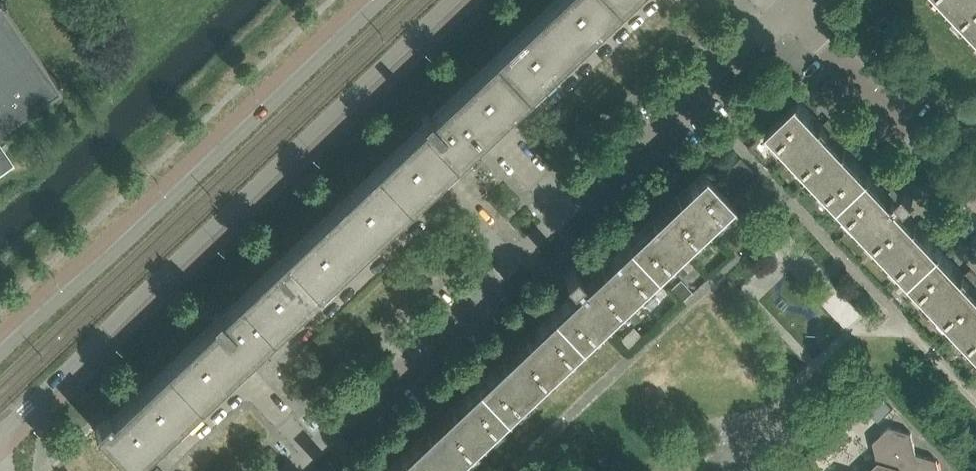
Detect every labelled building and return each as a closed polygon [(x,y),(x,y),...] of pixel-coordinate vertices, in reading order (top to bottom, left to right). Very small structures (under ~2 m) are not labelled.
[(110,419),(108,416),(97,427),(94,429),(131,468),(254,352),(458,158),(626,0),(552,0),(430,116),(427,113),(421,119),(424,122),(220,314),(217,312),(211,318),(213,321),(110,419)] [(975,30),(975,0),(947,0),(975,30)] [(60,88),(0,1),(0,129),(60,88)] [(822,123),(810,111),(798,98),(768,126),(839,202),(869,173),(833,135),(839,129),(828,117),(822,123)] [(14,162),(0,142),(0,172),(14,162)] [(573,267),(564,275),(571,282),(565,287),(571,293),(514,347),(509,341),(497,353),(502,359),(439,418),(434,412),(422,423),(427,430),(384,470),(445,470),(731,200),(702,169),(665,205),(659,199),(647,210),(653,216),(590,275),(585,269),(580,274),(573,267)] [(887,192),(882,187),(869,173),(839,202),(910,277),(940,249),(904,211),(910,205),(907,201),(914,194),(905,185),(898,191),(893,186),(887,192)] [(964,274),(940,249),(910,277),(975,347),(975,287),(975,286),(975,285),(975,275),(970,268),(964,274)] [(670,272),(663,279),(671,288),(678,281),(670,272)] [(878,389),(862,403),(878,420),(894,406),(878,389)] [(937,460),(916,453),(911,433),(889,426),(872,442),(877,463),(869,470),(939,470),(937,460)]
